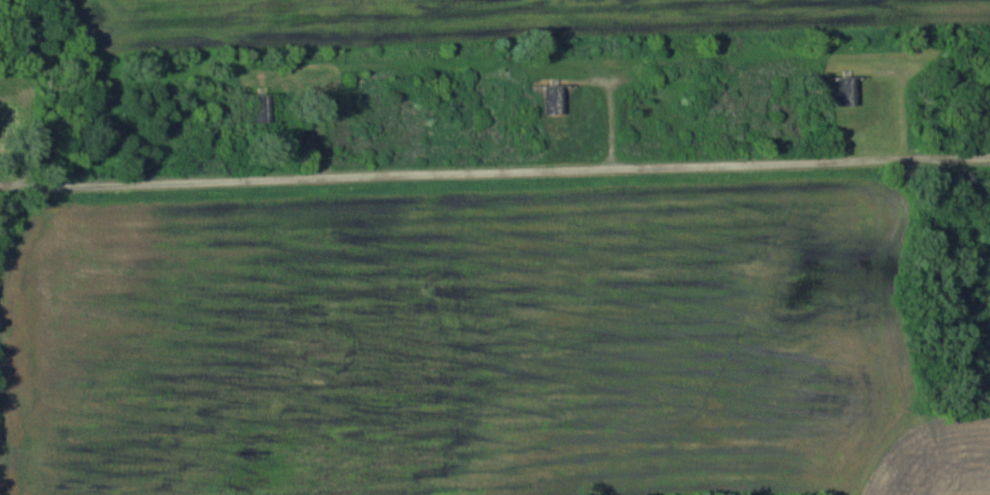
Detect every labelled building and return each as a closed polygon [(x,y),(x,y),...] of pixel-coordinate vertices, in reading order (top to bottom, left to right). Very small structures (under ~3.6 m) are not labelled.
[(856,78),(838,78),(838,105),(856,105),(856,78)]
